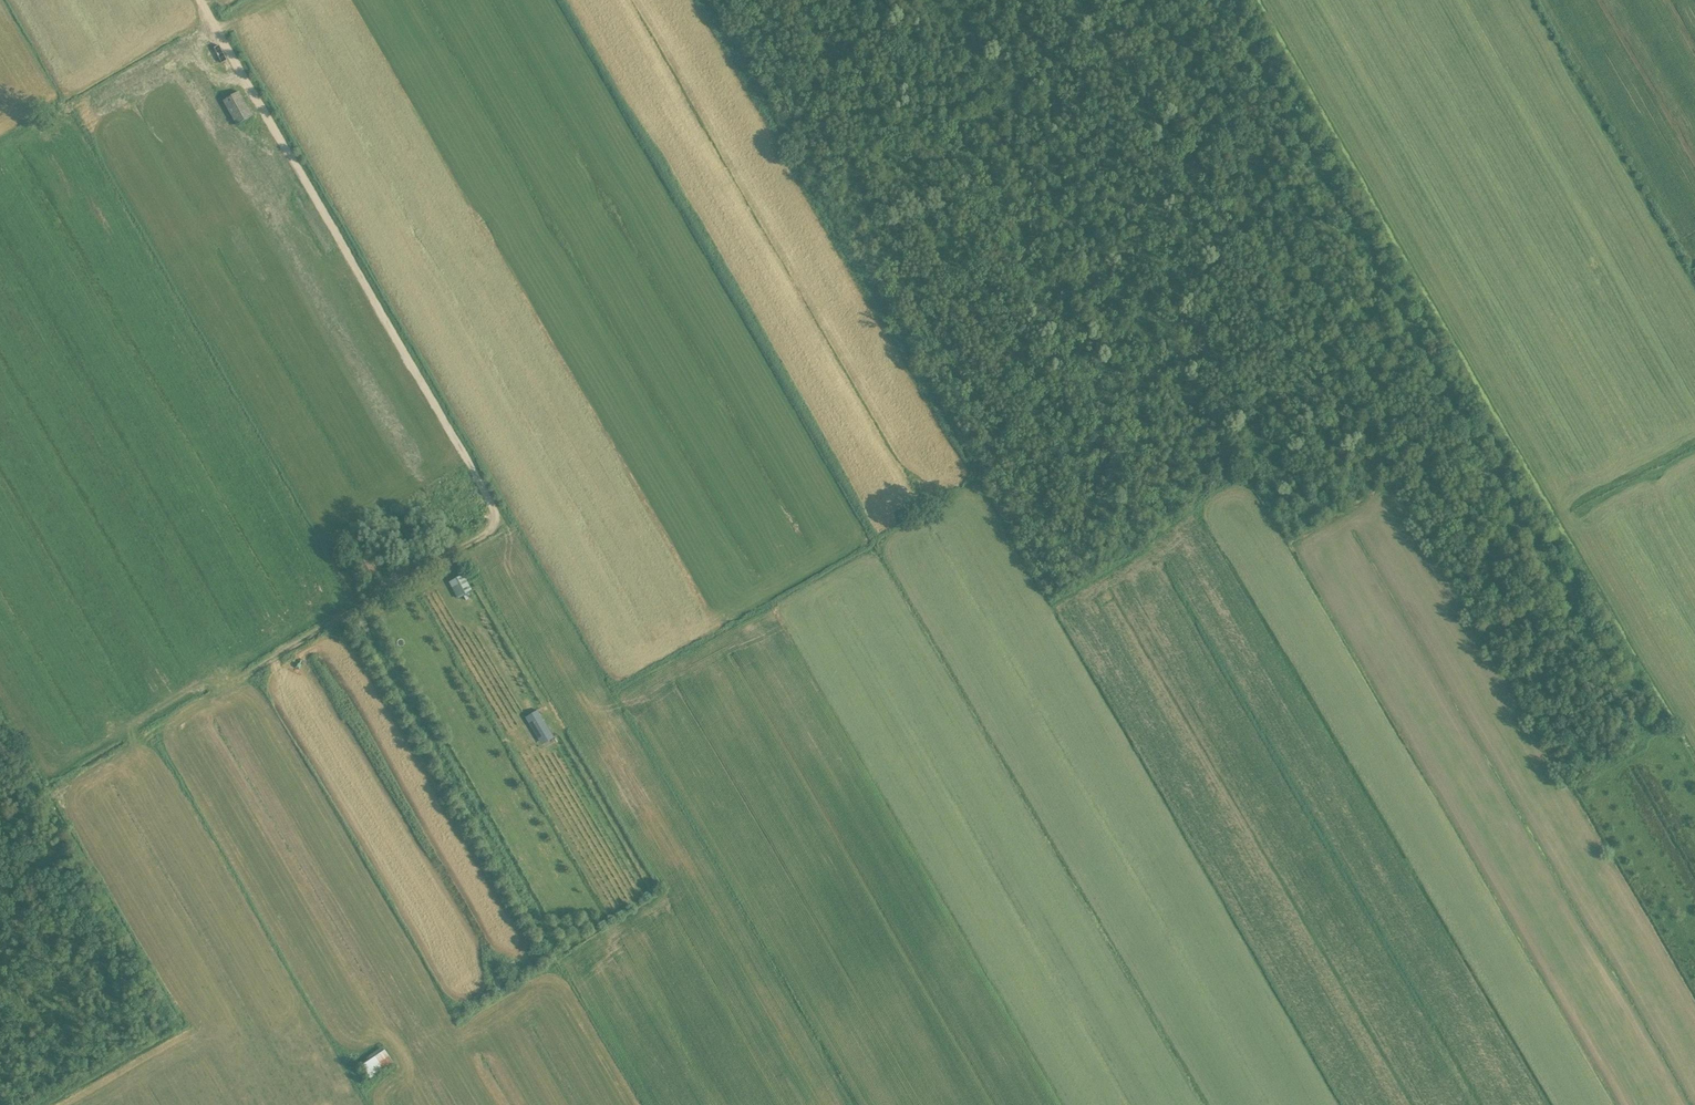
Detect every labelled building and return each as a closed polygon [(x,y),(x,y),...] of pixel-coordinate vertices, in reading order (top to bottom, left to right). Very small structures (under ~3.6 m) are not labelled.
[(223,100),(236,125),(252,116),(238,92),(223,100)] [(458,598),(469,592),(460,576),(449,582),(458,598)] [(545,744),(555,737),(538,710),(528,715),(545,744)] [(506,969),(516,985),(523,980),(513,965),(506,969)] [(486,981),(497,997),(505,992),(494,976),(486,981)] [(370,1078),(393,1063),(385,1050),(361,1066),(370,1078)]
